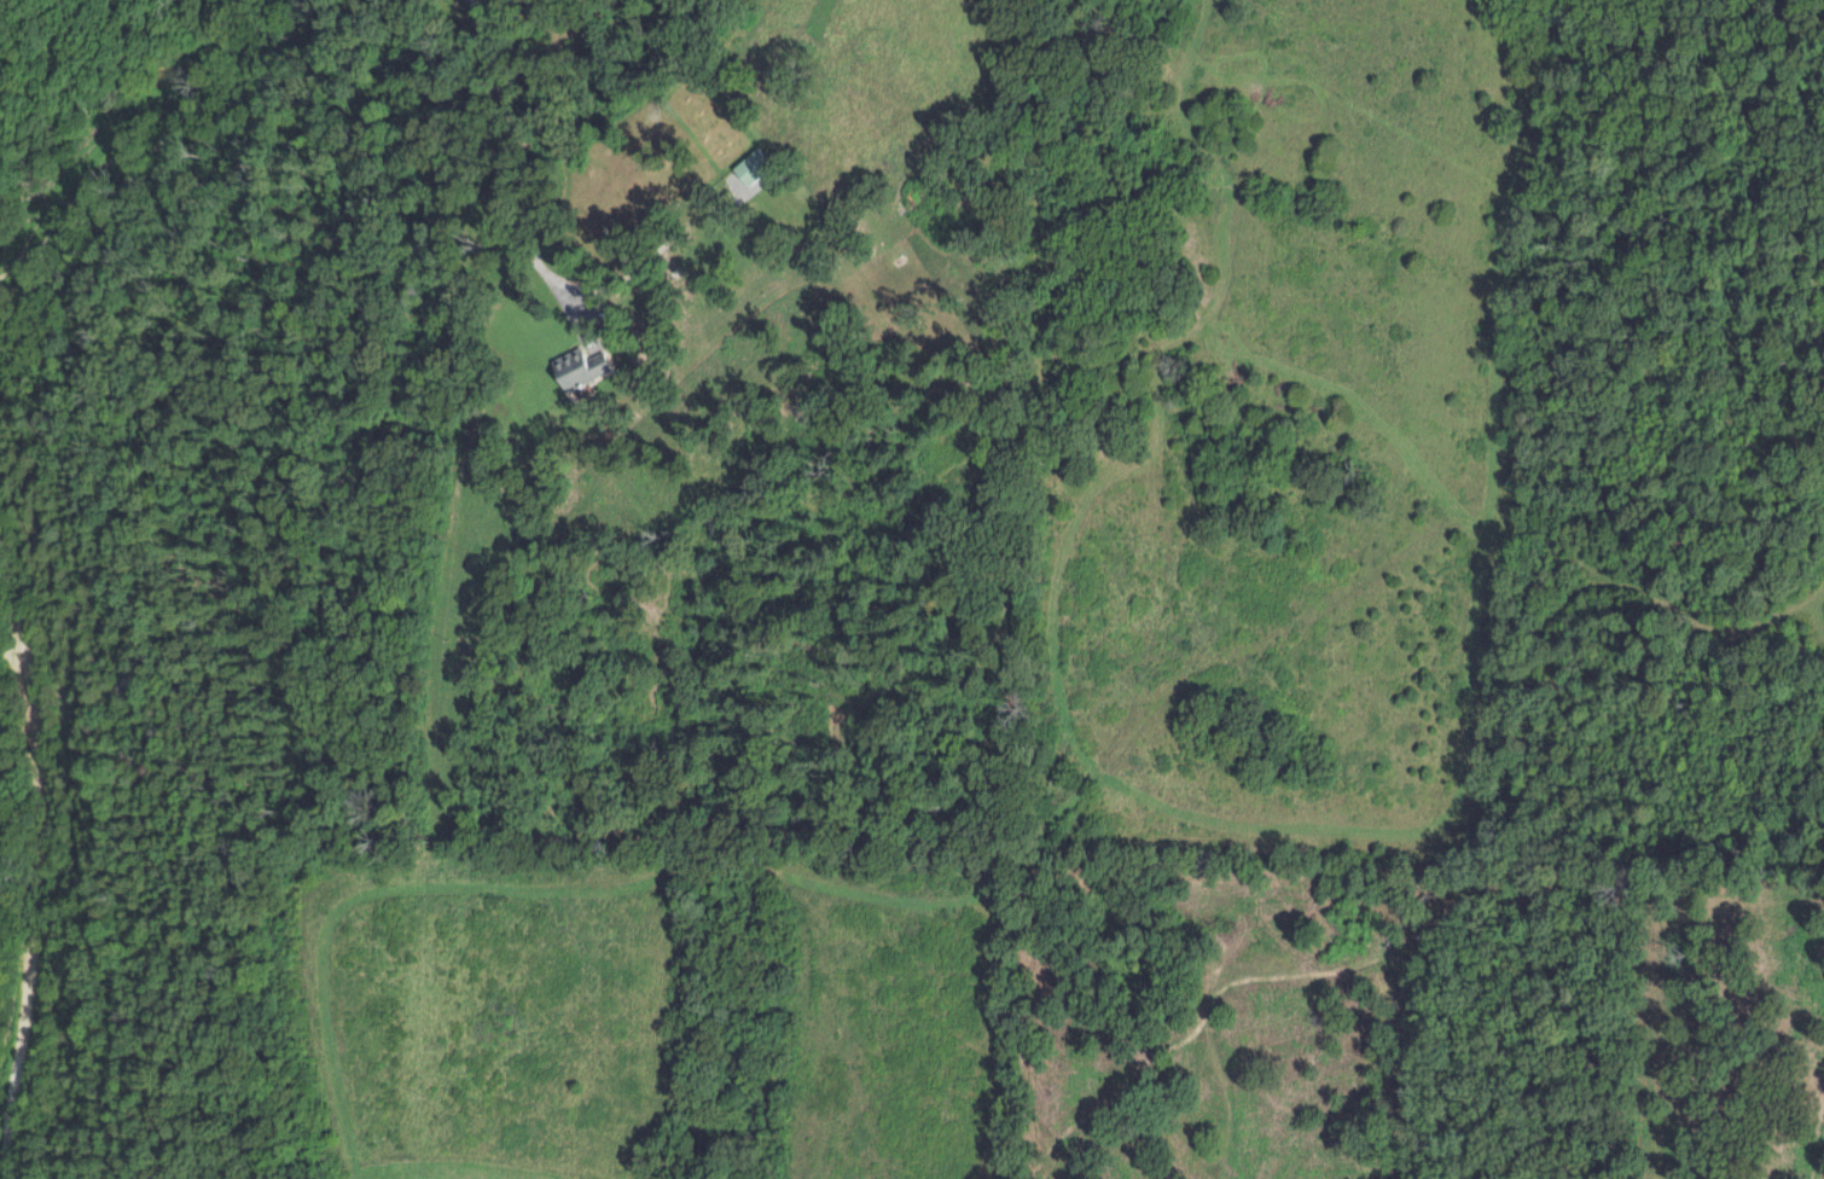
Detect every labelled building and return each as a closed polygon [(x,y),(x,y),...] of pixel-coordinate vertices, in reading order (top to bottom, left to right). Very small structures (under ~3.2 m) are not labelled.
[(727,166),(741,187),(768,169),(754,148),(727,166)] [(545,363),(559,393),(612,369),(603,351),(585,359),(579,347),(545,363)]
